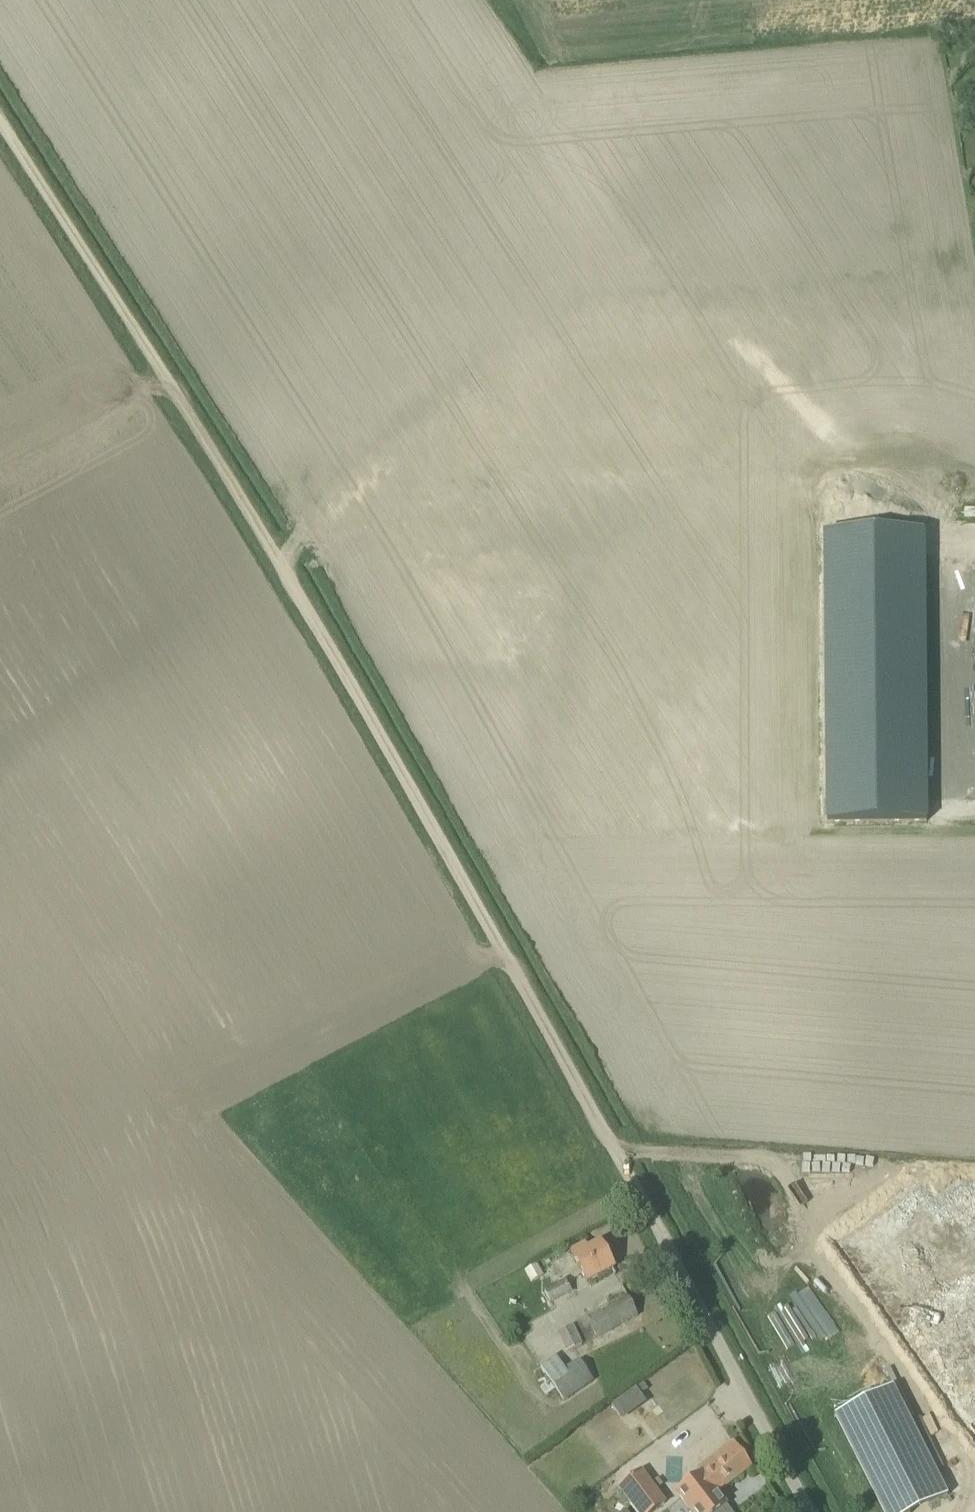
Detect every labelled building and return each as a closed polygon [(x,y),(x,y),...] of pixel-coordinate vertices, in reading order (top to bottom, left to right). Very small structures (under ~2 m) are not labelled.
[(826,531),(826,819),(927,819),(927,531),(826,531)] [(965,1180),(936,1201),(923,1183),(858,1229),(851,1219),(839,1228),(845,1238),(840,1242),(974,1431),(974,1180),(965,1180)] [(571,1252),(587,1282),(614,1268),(601,1243),(589,1250),(586,1244),(571,1252)] [(536,1265),(524,1271),(530,1282),(542,1276),(536,1265)] [(551,1301),(572,1290),(565,1277),(544,1288),(551,1301)] [(576,1323),(586,1344),(638,1316),(627,1295),(576,1323)] [(573,1325),(557,1333),(566,1352),(582,1344),(573,1325)] [(543,1372),(550,1381),(556,1389),(564,1401),(594,1381),(583,1363),(580,1359),(564,1369),(556,1356),(540,1367),(543,1372)] [(550,1381),(540,1388),(546,1396),(548,1394),(556,1389),(550,1381)] [(644,1383),(636,1388),(641,1394),(648,1389),(644,1383)] [(893,1387),(836,1416),(884,1511),(916,1511),(948,1496),(893,1387)] [(641,1394),(636,1388),(612,1406),(620,1417),(644,1399),(641,1394)] [(698,1468),(701,1472),(676,1491),(692,1511),(718,1511),(727,1505),(717,1492),(752,1467),(734,1442),(698,1468)] [(619,1488),(637,1511),(654,1511),(665,1503),(641,1471),(619,1488)] [(723,1488),(717,1492),(722,1499),(728,1494),(723,1488)]
